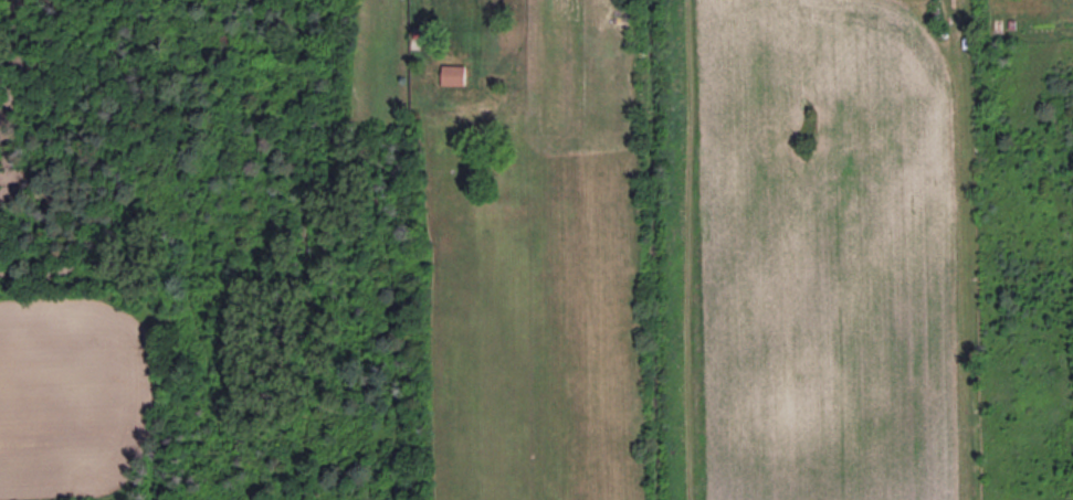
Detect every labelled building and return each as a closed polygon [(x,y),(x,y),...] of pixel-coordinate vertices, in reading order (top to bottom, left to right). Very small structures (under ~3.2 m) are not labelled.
[(465,65),(441,64),(441,85),(464,86),(465,65)]
